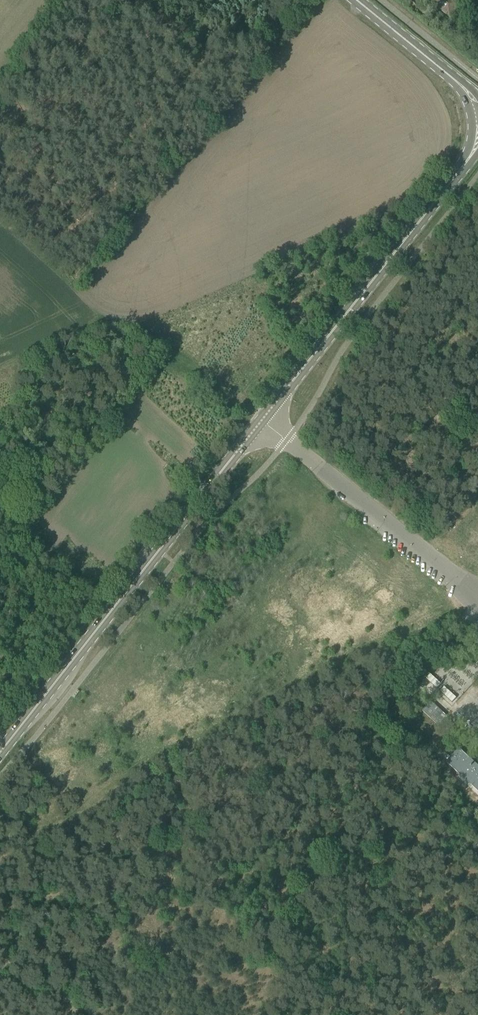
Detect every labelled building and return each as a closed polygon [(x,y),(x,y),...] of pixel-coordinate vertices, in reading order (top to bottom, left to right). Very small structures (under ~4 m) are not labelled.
[(450,17),(455,11),(456,12),(462,4),(461,4),(464,0),(434,0),(432,3),(450,17)] [(431,701),(422,711),(440,727),(449,717),(431,701)] [(459,748),(446,762),(477,791),(477,766),(459,748)]
